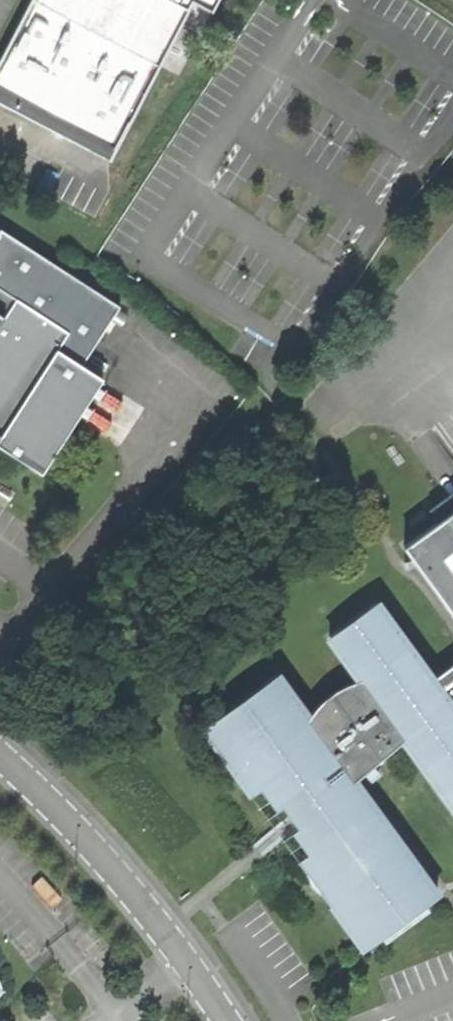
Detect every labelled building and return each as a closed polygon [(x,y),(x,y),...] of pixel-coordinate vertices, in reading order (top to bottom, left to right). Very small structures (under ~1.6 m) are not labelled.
[(182,0),(31,0),(0,59),(0,103),(29,118),(35,106),(115,148),(116,148),(189,9),(180,4),(182,0)] [(180,4),(189,9),(193,2),(212,11),(217,0),(182,0),(180,4)] [(109,159),(115,148),(35,106),(29,118),(109,159)] [(41,473),(102,378),(83,366),(120,304),(0,227),(0,447),(41,473)] [(403,546),(452,614),(452,510),(403,546)] [(405,742),(452,806),(452,709),(439,690),(375,602),(329,636),(361,680),(405,742)] [(437,896),(352,780),(308,719),(276,675),(207,725),(240,769),(293,795),(325,839),(317,845),(310,853),(307,860),(306,870),(308,878),(312,886),(318,891),(325,896),(335,897),(369,945),(437,896)] [(308,719),(352,780),(363,772),(370,780),(377,775),(372,766),(405,742),(361,680),(308,719)] [(452,709),(452,680),(439,690),(452,709)] [(284,827),(307,860),(310,853),(317,845),(325,839),(293,795),(240,769),(284,827)]
